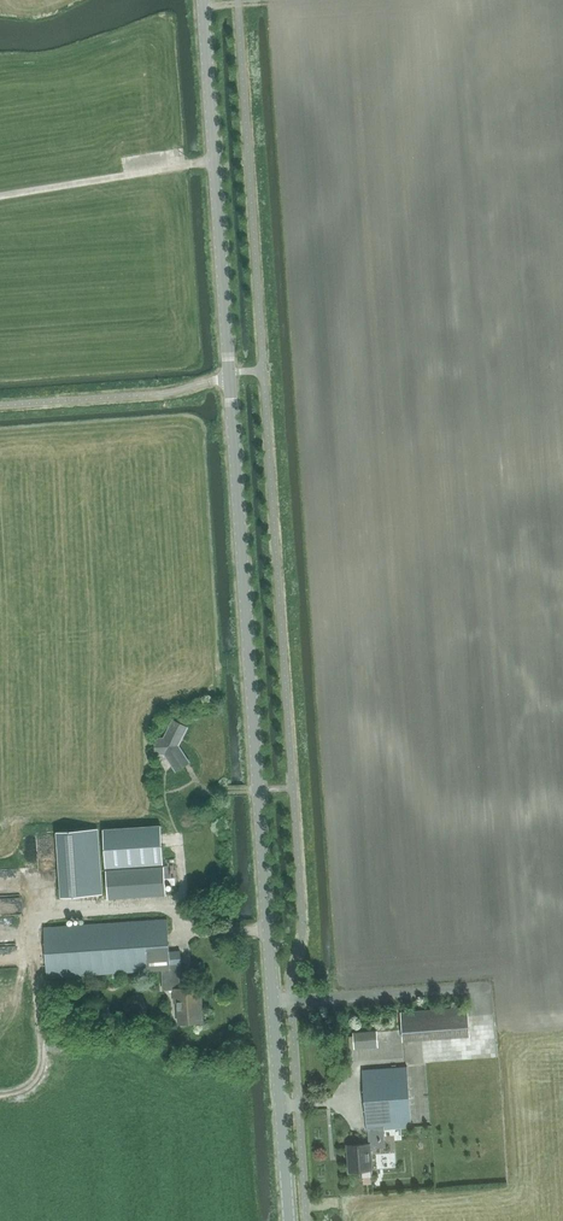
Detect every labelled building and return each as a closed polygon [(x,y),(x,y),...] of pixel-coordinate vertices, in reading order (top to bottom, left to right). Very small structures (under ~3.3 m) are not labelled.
[(156,738),(157,754),(166,754),(177,770),(189,762),(178,745),(187,727),(174,720),(165,737),(156,738)] [(104,828),(107,870),(108,894),(166,890),(164,866),(161,825),(104,828)] [(55,832),(60,898),(102,895),(97,829),(55,832)] [(179,1020),(202,1019),(202,1006),(199,1006),(197,987),(181,988),(179,965),(181,965),(180,950),(170,951),(168,919),(44,926),(47,976),(162,969),(163,990),(174,989),(175,1002),(178,1002),(179,1020)] [(5,939),(4,957),(19,957),(19,939),(5,939)] [(403,1041),(471,1036),(469,1008),(401,1012),(403,1041)] [(377,1031),(352,1033),(354,1048),(378,1046),(377,1031)] [(370,1143),(347,1145),(349,1172),(372,1170),(371,1149),(386,1148),(384,1129),(412,1127),(407,1067),(363,1070),(367,1130),(369,1130),(370,1143)]
